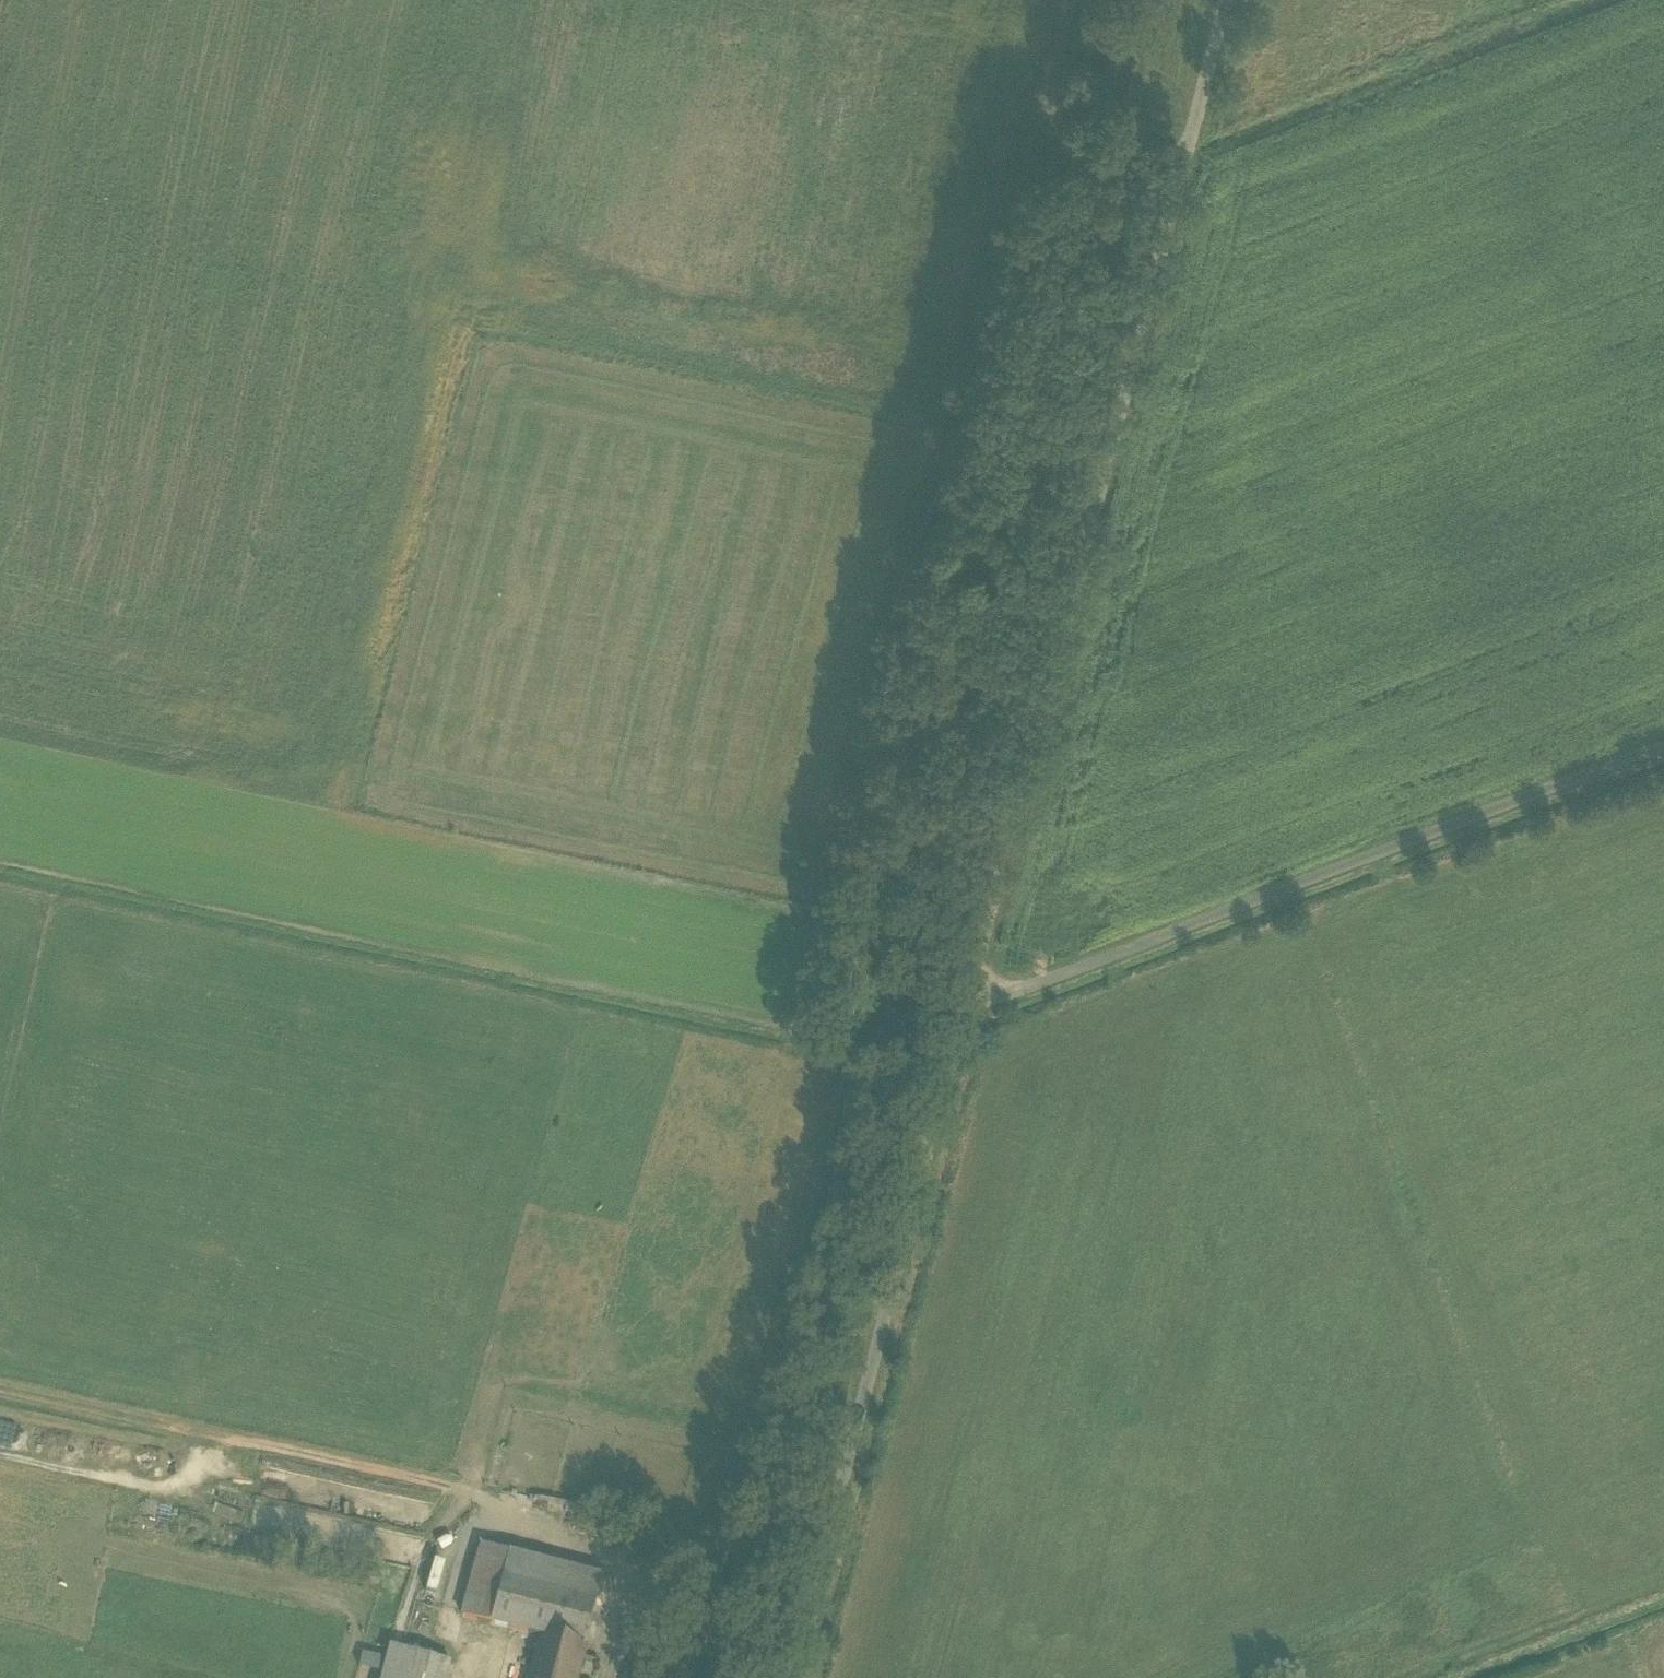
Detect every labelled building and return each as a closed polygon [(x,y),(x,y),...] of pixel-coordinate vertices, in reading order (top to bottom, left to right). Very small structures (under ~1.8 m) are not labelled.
[(510,1553),(481,1545),(462,1616),(491,1624),(503,1578),(503,1577),(510,1553)] [(603,1577),(510,1553),(503,1577),(596,1602),(603,1577)] [(596,1602),(503,1577),(503,1578),(491,1624),(542,1637),(584,1648),(596,1602)] [(602,1615),(597,1618),(596,1624),(599,1628),(605,1628),(609,1623),(607,1618),(602,1615)] [(596,1634),(591,1637),(590,1642),(594,1647),(599,1647),(603,1642),(602,1637),(596,1634)] [(530,1677),(577,1677),(585,1648),(584,1648),(542,1637),(530,1677)] [(390,1646),(381,1677),(446,1677),(451,1663),(390,1646)] [(384,1659),(362,1654),(359,1668),(381,1673),(384,1659)]
